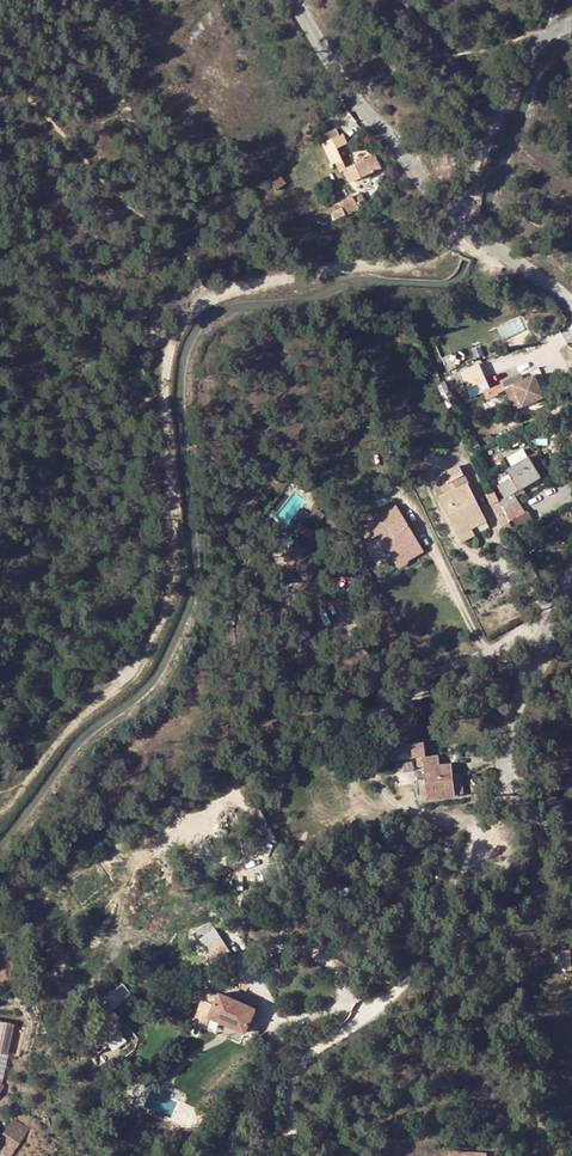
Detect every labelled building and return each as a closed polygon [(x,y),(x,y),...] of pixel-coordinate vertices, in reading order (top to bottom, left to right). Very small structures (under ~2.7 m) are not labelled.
[(327,141),(339,136),(336,129),(324,135),(327,141)] [(345,144),(341,135),(339,136),(327,141),(322,144),(331,165),(335,163),(341,161),(336,149),(345,144)] [(374,156),(345,169),(352,182),(380,171),(374,156)] [(339,172),(345,169),(341,161),(335,163),(339,172)] [(286,184),(281,176),(271,182),(276,190),(286,184)] [(352,197),(358,209),(362,207),(359,200),(361,199),(359,194),(352,197)] [(336,220),(358,209),(352,197),(340,203),(342,208),(333,212),(336,220)] [(445,372),(455,367),(450,354),(440,358),(445,372)] [(490,389),(478,364),(458,372),(449,376),(456,390),(467,399),(490,389)] [(535,375),(525,379),(523,374),(503,383),(507,390),(515,386),(525,406),(535,402),(545,397),(535,375)] [(444,383),(440,384),(445,393),(449,392),(444,383)] [(507,390),(516,410),(525,406),(515,386),(507,390)] [(498,438),(500,442),(515,435),(513,431),(498,438)] [(506,470),(518,491),(540,478),(529,457),(506,470)] [(474,519),(477,526),(486,521),(458,466),(435,477),(444,494),(439,496),(455,526),(474,519)] [(514,493),(499,501),(504,512),(509,521),(514,519),(524,514),(514,493)] [(387,526),(403,517),(396,505),(379,515),(387,526)] [(524,514),(514,519),(518,526),(533,518),(530,511),(524,514)] [(496,516),(501,526),(509,521),(504,512),(496,516)] [(402,552),(417,542),(403,517),(387,526),(379,515),(357,528),(365,542),(376,535),(396,568),(407,562),(402,552)] [(455,526),(464,544),(482,535),(477,526),(474,519),(455,526)] [(267,525),(261,520),(257,526),(263,531),(267,525)] [(286,559),(291,563),(303,548),(296,542),(289,550),(291,552),(286,559)] [(402,552),(407,562),(423,551),(417,542),(402,552)] [(308,550),(292,569),(297,573),(314,556),(308,550)] [(395,721),(416,715),(414,708),(393,713),(395,721)] [(416,715),(395,721),(396,728),(418,723),(416,715)] [(424,767),(428,798),(464,793),(461,774),(453,774),(451,764),(440,766),(439,754),(427,756),(425,742),(413,743),(415,757),(417,757),(418,768),(424,767)] [(401,761),(403,781),(416,780),(414,760),(401,761)] [(397,769),(388,769),(389,778),(397,778),(397,769)] [(222,928),(205,936),(209,944),(226,936),(222,928)] [(558,953),(559,969),(567,968),(566,964),(570,964),(569,953),(558,953)] [(122,1005),(138,993),(129,982),(113,993),(122,1005)] [(220,999),(210,1021),(243,1036),(253,1013),(220,999)] [(6,1086),(1,1083),(9,1056),(8,1056),(17,1025),(0,1020),(0,1094),(6,1086)] [(0,1140),(0,1151),(7,1155),(10,1155),(26,1133),(11,1123),(4,1133),(2,1137),(0,1140)]
